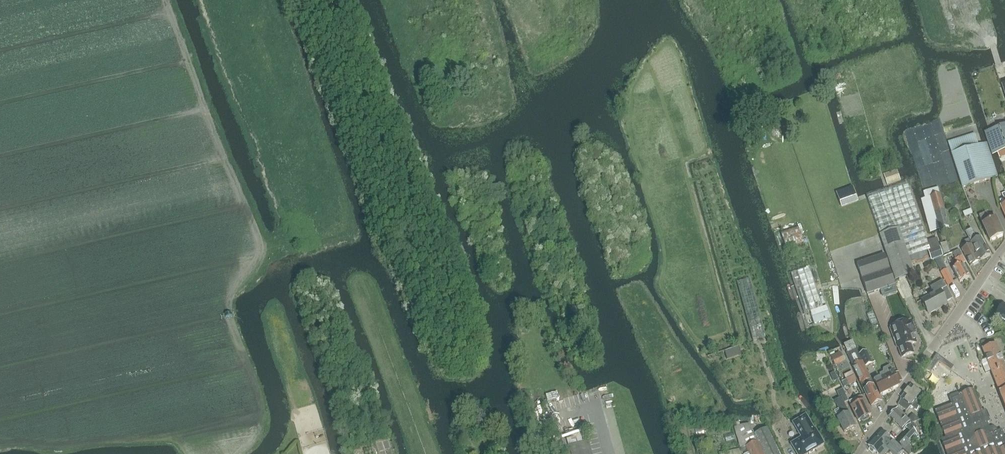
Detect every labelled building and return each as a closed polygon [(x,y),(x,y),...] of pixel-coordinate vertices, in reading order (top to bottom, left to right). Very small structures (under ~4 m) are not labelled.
[(989,130),(997,153),(1004,150),(1004,124),(989,130)] [(975,134),(948,142),(963,187),(982,181),(971,147),(978,145),(975,134)] [(906,184),(867,197),(880,235),(899,228),(909,258),(930,250),(906,184)] [(940,194),(939,194),(931,196),(940,229),(949,227),(940,194)] [(983,224),(990,241),(1003,235),(996,218),(990,221),(986,213),(979,216),(983,224)] [(780,232),(786,250),(804,245),(798,226),(780,232)] [(915,275),(911,264),(909,258),(899,228),(880,235),(895,281),(915,275)] [(977,239),(972,229),(965,232),(981,260),(990,255),(981,237),(977,239)] [(962,250),(970,266),(980,261),(968,239),(964,241),(967,247),(962,250)] [(941,244),(944,254),(950,253),(947,242),(941,244)] [(939,248),(928,251),(932,260),(943,257),(939,248)] [(856,264),(867,295),(881,290),(894,286),(896,285),(885,254),(880,256),(856,264)] [(958,265),(952,268),(960,282),(969,277),(962,264),(965,262),(962,256),(955,259),(958,265)] [(809,268),(791,274),(804,314),(810,312),(823,307),(809,268)] [(940,273),(948,286),(953,283),(946,269),(940,273)] [(737,283),(753,341),(766,337),(750,279),(737,283)] [(947,304),(946,302),(952,299),(943,281),(930,288),(933,294),(922,300),(929,314),(947,304)] [(894,286),(881,290),(883,297),(896,292),(894,286)] [(1004,304),(995,317),(1004,324),(1004,305),(1004,304)] [(823,307),(810,312),(815,324),(830,318),(826,306),(823,307)] [(891,327),(891,328),(890,329),(897,348),(898,347),(901,358),(914,353),(913,351),(914,350),(913,346),(911,346),(911,345),(916,342),(916,341),(917,340),(915,335),(914,336),(913,334),(915,333),(911,321),(909,322),(909,321),(891,327)] [(852,341),(844,345),(854,365),(852,366),(861,384),(864,390),(872,406),(882,401),(881,401),(852,341)] [(991,371),(1004,365),(996,344),(983,349),(991,371)] [(859,354),(865,367),(872,363),(866,351),(859,354)] [(927,368),(931,372),(936,366),(931,362),(927,368)] [(1004,365),(991,371),(1000,393),(999,393),(1004,407),(1004,367),(1004,365)] [(884,372),(880,374),(882,377),(874,381),(881,394),(900,385),(891,368),(889,366),(884,369),(884,371),(884,372)] [(857,381),(854,375),(846,380),(849,386),(857,381)] [(901,398),(902,399),(899,405),(906,411),(906,412),(910,406),(917,410),(920,403),(921,397),(919,395),(921,393),(910,385),(901,398)] [(1002,430),(994,433),(991,433),(988,423),(990,422),(985,410),(983,411),(974,389),(959,394),(960,396),(952,400),(953,404),(935,411),(945,438),(941,440),(946,453),(1004,453),(1004,438),(1002,430)] [(840,399),(835,401),(839,409),(834,411),(844,432),(856,427),(849,413),(844,403),(848,401),(843,392),(842,390),(837,392),(838,394),(840,399)] [(862,396),(849,402),(858,421),(861,420),(862,422),(864,422),(869,420),(869,418),(868,416),(871,415),(862,396)] [(898,408),(889,417),(903,432),(906,429),(907,431),(911,428),(914,431),(917,428),(912,423),(898,408)] [(791,444),(797,453),(808,453),(824,445),(815,430),(814,430),(806,416),(793,423),(802,438),(791,444)] [(734,428),(740,449),(745,447),(748,453),(749,453),(764,453),(754,434),(749,424),(734,428)] [(754,434),(764,453),(780,453),(767,428),(754,434)] [(896,443),(908,453),(910,453),(914,450),(909,445),(913,440),(912,439),(917,433),(914,431),(911,428),(907,431),(901,438),(896,443)] [(869,446),(878,453),(885,453),(887,452),(889,453),(890,452),(893,453),(901,453),(904,452),(882,431),(869,446)] [(571,453),(593,453),(589,441),(569,446),(571,453)]
